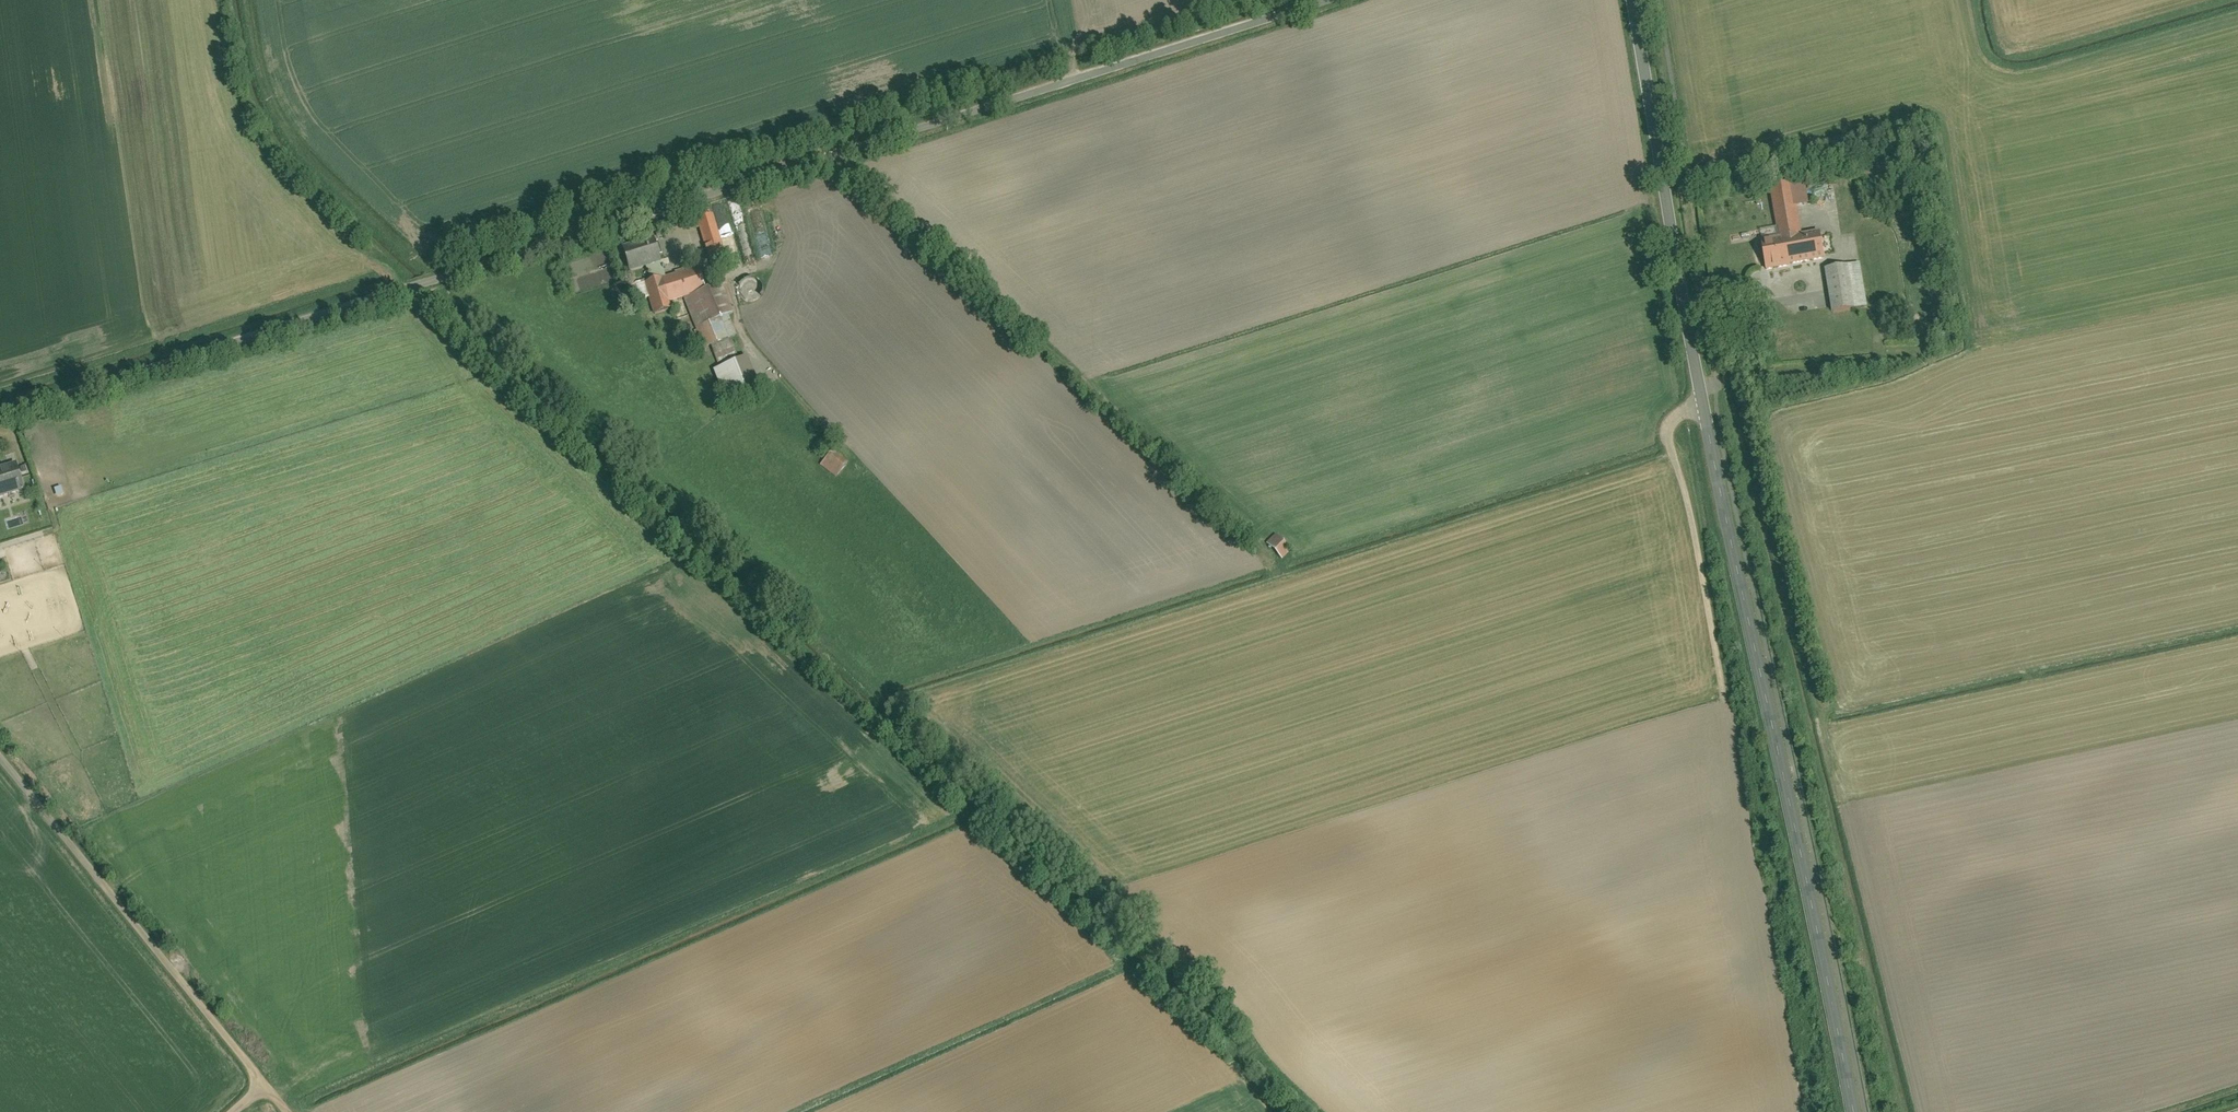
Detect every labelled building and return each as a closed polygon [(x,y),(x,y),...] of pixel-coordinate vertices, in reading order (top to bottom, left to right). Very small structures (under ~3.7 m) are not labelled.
[(1817,186),(1819,198),(1836,195),(1834,183),(1817,186)] [(1825,263),(1819,232),(1801,235),(1796,208),(1809,206),(1805,186),(1771,192),(1779,238),(1759,241),(1765,274),(1825,263)] [(726,261),(712,215),(694,221),(708,266),(726,261)] [(638,271),(643,286),(653,316),(670,310),(668,304),(681,300),(695,329),(703,350),(708,348),(716,368),(711,371),(724,404),(760,390),(746,357),(737,360),(729,340),(735,337),(727,316),(733,315),(721,286),(705,291),(696,267),(665,278),(652,238),(620,249),(628,275),(638,271)] [(1860,264),(1825,269),(1832,315),(1868,309),(1860,264)] [(761,286),(758,282),(754,280),(750,279),(745,281),(742,284),(740,287),(739,292),(740,297),(743,300),(746,302),(751,303),(756,301),(759,299),(762,295),(762,290),(761,286)] [(847,464),(830,451),(818,468),(835,481),(847,464)] [(28,492),(19,463),(0,469),(0,500),(28,492)] [(1275,535),(1265,545),(1281,561),(1291,551),(1275,535)]
